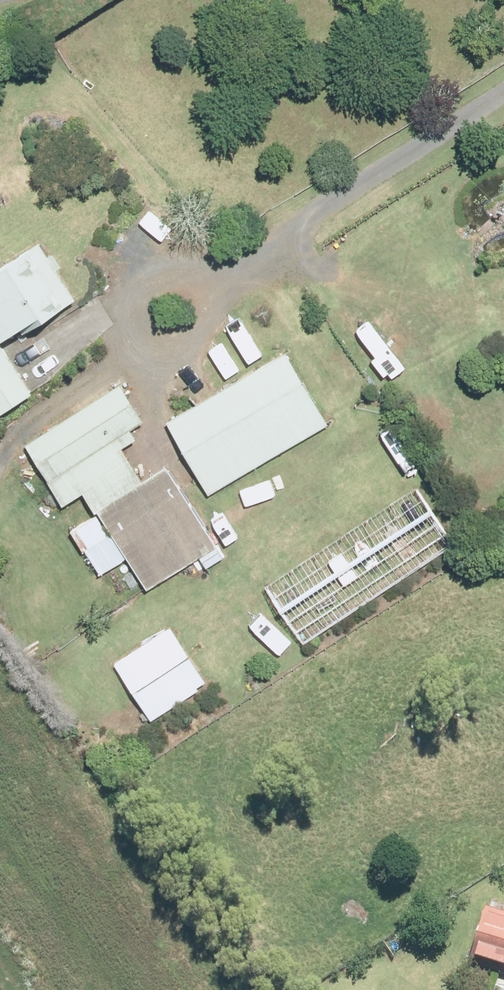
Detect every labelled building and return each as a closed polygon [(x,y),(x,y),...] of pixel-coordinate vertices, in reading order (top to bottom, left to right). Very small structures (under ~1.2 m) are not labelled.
[(39,248),(0,273),(0,346),(41,320),(43,324),(75,303),(39,248)] [(32,396),(5,356),(0,359),(0,418),(32,396)] [(326,429),(285,357),(167,426),(209,497),(326,429)] [(97,518),(143,486),(122,454),(132,446),(125,434),(140,423),(119,390),(26,449),(64,508),(83,495),(97,518)] [(143,486),(97,518),(72,534),(100,578),(127,561),(147,593),(200,560),(207,571),(222,561),(166,472),(143,486)] [(450,551),(404,480),(257,576),(304,648),(450,551)] [(259,652),(224,599),(115,670),(134,699),(149,723),(259,652)] [(482,910),(465,964),(503,976),(503,917),(482,910)]
